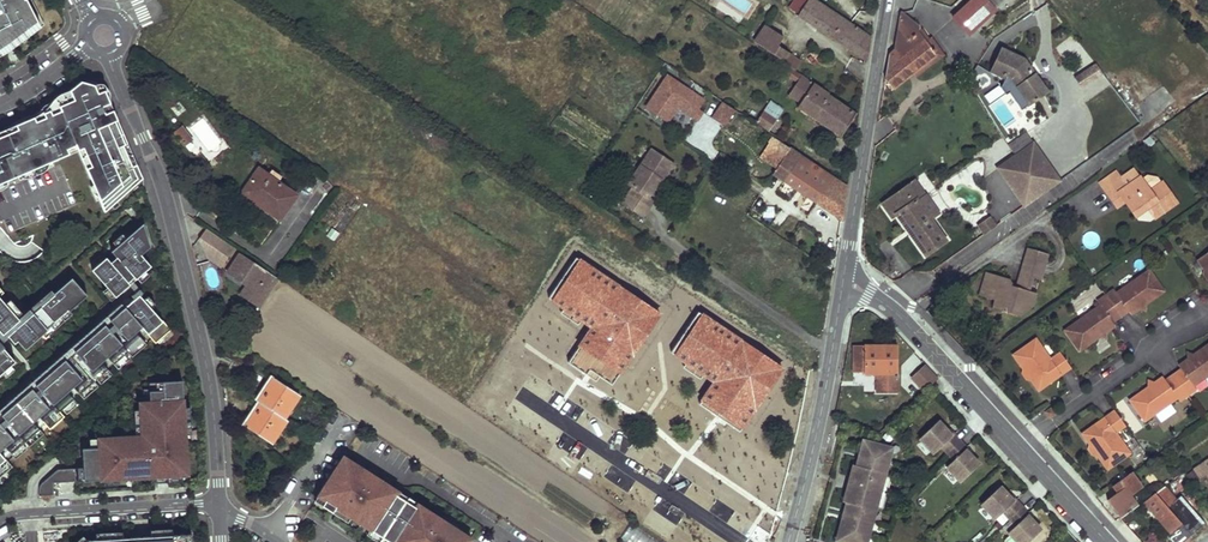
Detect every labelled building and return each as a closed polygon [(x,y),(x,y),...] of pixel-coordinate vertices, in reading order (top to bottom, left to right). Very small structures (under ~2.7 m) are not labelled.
[(36,22),(24,0),(0,0),(0,53),(3,52),(36,22)] [(789,9),(798,14),(797,15),(867,61),(870,37),(815,0),(795,0),(789,9)] [(986,0),(971,0),(952,17),(968,35),(995,10),(989,3),(986,0)] [(890,53),(886,78),(893,87),(913,70),(935,52),(926,42),(917,31),(918,25),(901,11),(895,48),(890,53)] [(788,31),(774,22),(770,28),(783,37),(788,31)] [(783,38),(765,27),(755,42),(783,61),(782,63),(794,71),(800,62),(777,46),(783,38)] [(320,32),(316,29),(311,37),(315,40),(320,32)] [(932,38),(926,42),(935,52),(939,57),(944,53),(932,38)] [(1024,58),(1001,48),(991,69),(1006,77),(1008,75),(1030,102),(1047,87),(1033,70),(1029,73),(1025,68),(1029,65),(1024,58)] [(935,52),(913,70),(918,75),(939,57),(935,52)] [(782,63),(781,62),(777,67),(782,69),(779,73),(784,76),(787,72),(799,80),(802,76),(794,71),(782,63)] [(1101,72),(1094,63),(1074,77),(1081,88),(1101,72)] [(1033,70),(1029,65),(1025,68),(1029,73),(1033,70)] [(1006,77),(991,69),(988,75),(1009,85),(1025,106),(1030,102),(1008,75),(1006,77)] [(703,101),(666,76),(644,108),(666,123),(676,108),(691,118),(696,110),(703,101)] [(813,83),(802,76),(799,80),(790,93),(801,101),(813,83)] [(0,131),(0,184),(78,151),(105,212),(138,184),(137,169),(104,89),(80,82),(70,90),(76,104),(60,112),(58,106),(0,131)] [(829,94),(813,83),(801,101),(797,108),(840,137),(855,115),(828,96),(829,94)] [(734,111),(722,103),(711,119),(723,127),(734,111)] [(781,111),(768,103),(755,124),(768,132),(781,111)] [(696,110),(691,118),(696,121),(701,114),(696,110)] [(185,146),(193,139),(181,126),(173,133),(185,146)] [(790,149),(775,139),(761,160),(776,169),(790,150),(790,149)] [(1037,142),(1001,168),(1028,205),(1063,180),(1037,142)] [(639,178),(622,203),(642,217),(653,201),(652,200),(647,197),(659,179),(661,181),(672,164),(650,150),(634,174),(639,178)] [(847,188),(790,150),(776,169),(773,174),(842,221),(847,188)] [(752,168),(734,156),(727,166),(724,164),(721,168),(734,177),(737,174),(744,179),(752,168)] [(757,172),(752,168),(744,179),(750,183),(757,172)] [(297,196),(259,169),(245,188),(262,200),(258,206),(279,220),(297,196)] [(1128,185),(1118,170),(1100,183),(1105,189),(1108,187),(1114,196),(1120,193),(1126,202),(1132,210),(1144,201),(1147,205),(1151,202),(1160,214),(1179,201),(1164,180),(1151,190),(1141,176),(1128,185)] [(647,197),(652,200),(663,183),(661,181),(659,179),(647,197)] [(925,195),(915,181),(909,186),(918,200),(925,195)] [(918,200),(909,186),(883,204),(893,218),(898,215),(926,257),(947,242),(918,200)] [(1108,187),(1105,189),(1118,208),(1126,202),(1120,193),(1114,196),(1108,187)] [(262,200),(245,188),(241,194),(258,206),(262,200)] [(1144,201),(1132,210),(1134,214),(1147,205),(1144,201)] [(1151,202),(1147,205),(1156,217),(1160,214),(1151,202)] [(986,231),(997,225),(991,216),(980,223),(986,231)] [(143,226),(113,252),(117,258),(136,279),(138,278),(139,277),(143,273),(146,271),(151,266),(141,254),(150,246),(143,226)] [(207,228),(194,248),(222,266),(235,246),(207,228)] [(1031,250),(1028,249),(1023,268),(1043,275),(1045,267),(1028,261),(1031,250)] [(1048,256),(1031,250),(1028,261),(1045,267),(1048,256)] [(1199,258),(1207,269),(1207,270),(1207,252),(1199,258)] [(279,280),(241,254),(227,274),(255,292),(258,286),(270,294),(279,280)] [(130,285),(131,285),(111,263),(107,257),(92,270),(116,297),(121,293),(128,287),(130,285)] [(136,279),(117,258),(111,263),(131,285),(130,285),(139,296),(140,295),(142,293),(133,282),(136,279)] [(576,258),(573,263),(582,269),(586,265),(576,258)] [(631,357),(656,319),(646,312),(649,307),(586,265),(582,269),(573,263),(548,298),(597,331),(587,346),(582,342),(568,363),(586,375),(589,370),(593,372),(606,354),(619,363),(626,353),(631,357)] [(1009,281),(989,275),(982,298),(994,302),(1004,305),(1002,314),(1017,319),(1021,307),(1024,305),(1032,308),(1036,296),(1028,293),(1032,281),(1040,283),(1043,275),(1023,268),(1016,289),(1011,288),(1012,285),(1009,281)] [(1106,295),(1122,317),(1129,311),(1132,314),(1141,308),(1141,304),(1144,302),(1146,304),(1165,291),(1150,270),(1117,293),(1115,289),(1106,295)] [(138,278),(141,282),(145,280),(149,276),(146,271),(143,273),(139,277),(138,278)] [(72,278),(55,294),(55,295),(68,283),(82,298),(69,310),(70,311),(88,296),(72,278)] [(42,306),(12,333),(26,349),(31,345),(38,338),(42,335),(43,334),(43,333),(69,310),(82,298),(68,283),(55,295),(42,306)] [(139,296),(126,307),(148,333),(157,343),(172,330),(156,311),(155,312),(140,295),(139,296)] [(1122,317),(1106,295),(1098,301),(1101,305),(1066,331),(1080,351),(1101,336),(1100,334),(1103,332),(1106,333),(1116,325),(1114,322),(1122,317)] [(1,332),(16,319),(18,317),(6,304),(0,297),(0,331),(1,332)] [(22,313),(11,300),(6,304),(18,317),(22,313)] [(1004,305),(994,302),(991,310),(1002,314),(1004,305)] [(0,338),(0,343),(12,333),(42,306),(40,303),(18,322),(16,319),(1,332),(0,331),(0,337),(0,338)] [(1024,305),(1021,307),(1017,319),(1032,310),(1032,308),(1024,305)] [(148,333),(126,307),(120,313),(142,339),(148,333)] [(649,307),(646,312),(656,319),(659,314),(649,307)] [(698,312),(695,317),(705,324),(708,319),(698,312)] [(120,313),(91,338),(114,364),(115,365),(126,355),(129,352),(143,340),(142,339),(120,313)] [(708,319),(705,324),(695,317),(671,352),(714,382),(719,385),(714,392),(730,403),(720,418),(739,431),(747,420),(742,417),(749,407),(753,411),(779,373),(769,367),(772,362),(708,319)] [(114,364),(91,338),(85,343),(108,369),(114,364)] [(1037,339),(1014,355),(1024,369),(1028,371),(1032,376),(1032,380),(1039,391),(1072,368),(1061,352),(1051,359),(1037,339)] [(133,357),(147,344),(143,340),(129,352),(133,357)] [(85,343),(57,368),(79,394),(80,395),(95,382),(97,380),(109,370),(108,369),(85,343)] [(1174,374),(1188,394),(1197,388),(1194,385),(1207,375),(1207,344),(1193,354),(1195,356),(1192,358),(1189,357),(1179,365),(1181,368),(1174,374)] [(852,346),(852,372),(863,372),(863,376),(874,376),(874,392),(897,393),(897,345),(864,345),(864,346),(852,346)] [(16,362),(3,347),(0,350),(0,376),(16,362)] [(612,385),(631,357),(626,353),(619,363),(606,354),(593,372),(612,385)] [(115,365),(119,369),(130,359),(126,355),(115,365)] [(772,362),(769,367),(779,373),(782,369),(772,362)] [(936,378),(923,364),(910,378),(923,391),(936,378)] [(51,373),(74,399),(79,394),(57,368),(51,373)] [(1024,369),(1023,374),(1027,379),(1032,380),(1032,376),(1028,371),(1024,369)] [(101,384),(113,374),(109,370),(97,380),(101,384)] [(51,373),(23,398),(45,424),(46,425),(61,412),(63,410),(75,400),(74,399),(51,373)] [(1145,420),(1178,397),(1180,400),(1188,394),(1174,374),(1166,379),(1163,376),(1154,382),(1154,386),(1151,388),(1149,386),(1130,399),(1145,420)] [(300,396),(272,378),(257,401),(259,404),(245,426),(271,444),(287,420),(285,418),(300,396)] [(175,474),(189,473),(186,433),(185,406),(183,379),(150,381),(150,387),(151,400),(145,400),(141,401),(141,408),(143,434),(137,434),(99,436),(100,446),(91,446),(83,447),(84,465),(85,479),(104,478),(118,477),(156,475),(159,475),(158,466),(168,465),(169,474),(175,474)] [(84,399),(99,387),(95,382),(80,395),(84,399)] [(699,404),(720,418),(730,403),(714,392),(719,385),(714,382),(699,404)] [(40,428),(45,424),(23,398),(17,403),(40,428)] [(67,414),(79,404),(75,400),(63,410),(67,414)] [(0,418),(0,441),(11,454),(12,455),(24,444),(26,442),(41,430),(40,428),(17,403),(0,418)] [(193,432),(191,405),(185,406),(186,433),(193,432)] [(588,429),(598,415),(584,405),(574,419),(588,429)] [(753,411),(749,407),(742,417),(747,420),(753,411)] [(1052,408),(1047,412),(1050,417),(1055,414),(1052,408)] [(1115,410),(1083,433),(1090,444),(1094,446),(1098,451),(1098,455),(1108,469),(1131,453),(1117,433),(1127,426),(1115,410)] [(50,429),(65,417),(61,412),(46,425),(50,429)] [(947,453),(960,441),(954,434),(949,430),(947,431),(937,421),(919,438),(934,453),(941,446),(947,453)] [(30,447),(44,434),(41,430),(26,442),(30,447)] [(631,433),(626,447),(642,453),(647,439),(631,433)] [(99,436),(90,437),(91,446),(100,446),(99,436)] [(844,541),(867,541),(875,511),(885,473),(891,448),(863,440),(861,448),(864,449),(861,459),(858,458),(856,465),(853,464),(850,476),(867,481),(863,495),(846,490),(843,502),(846,503),(844,510),(847,511),(844,521),(841,520),(836,540),(844,541)] [(5,458),(5,457),(6,458),(11,454),(0,441),(0,452),(5,458)] [(966,447),(960,441),(947,453),(954,460),(947,467),(961,482),(979,464),(969,454),(971,452),(966,447)] [(673,471),(717,497),(734,469),(691,442),(673,471)] [(16,459),(28,449),(24,444),(12,455),(16,459)] [(1090,444),(1090,449),(1093,454),(1098,455),(1098,451),(1094,446),(1090,444)] [(0,452),(0,481),(14,468),(6,458),(5,457),(5,458),(0,452)] [(343,456),(340,462),(350,468),(353,462),(343,456)] [(1192,469),(1199,478),(1205,474),(1207,479),(1207,458),(1192,469)] [(470,541),(460,536),(462,533),(437,517),(434,521),(424,514),(427,510),(417,504),(415,507),(396,495),(398,492),(389,486),(385,491),(375,484),(378,479),(353,462),(350,468),(340,462),(318,496),(325,500),(322,505),(347,522),(351,517),(370,529),(390,541),(470,541)] [(156,475),(156,481),(175,480),(175,474),(169,474),(168,465),(158,466),(159,475),(156,475)] [(40,487),(40,494),(55,493),(54,481),(77,480),(76,466),(58,467),(41,483),(40,487)] [(1156,471),(1146,479),(1156,494),(1164,489),(1166,487),(1156,471)] [(875,511),(882,512),(892,474),(885,473),(875,511)] [(1118,492),(1108,500),(1122,518),(1140,505),(1131,494),(1141,486),(1131,473),(1114,486),(1118,492)] [(867,481),(850,476),(846,490),(863,495),(867,481)] [(378,479),(375,484),(385,491),(389,486),(378,479)] [(1009,518),(1022,506),(1016,500),(1012,495),(1010,497),(1000,486),(982,503),(996,518),(1003,512),(1009,518)] [(674,487),(670,496),(680,501),(684,491),(674,487)] [(1164,489),(1156,494),(1166,509),(1173,503),(1164,489)] [(398,492),(396,495),(415,507),(417,504),(398,492)] [(1156,494),(1145,502),(1167,534),(1178,527),(1166,509),(1156,494)] [(1022,506),(1009,518),(1016,525),(1009,532),(1019,541),(1028,541),(1041,529),(1031,519),(1033,517),(1028,512),(1022,506)] [(427,510),(424,514),(434,521),(437,517),(427,510)] [(621,541),(657,541),(628,526),(619,541),(621,541)] [(367,534),(379,541),(390,541),(370,529),(367,534)] [(192,533),(172,534),(151,535),(151,540),(135,540),(135,536),(123,537),(96,538),(88,539),(87,539),(84,541),(192,541),(192,533)]
